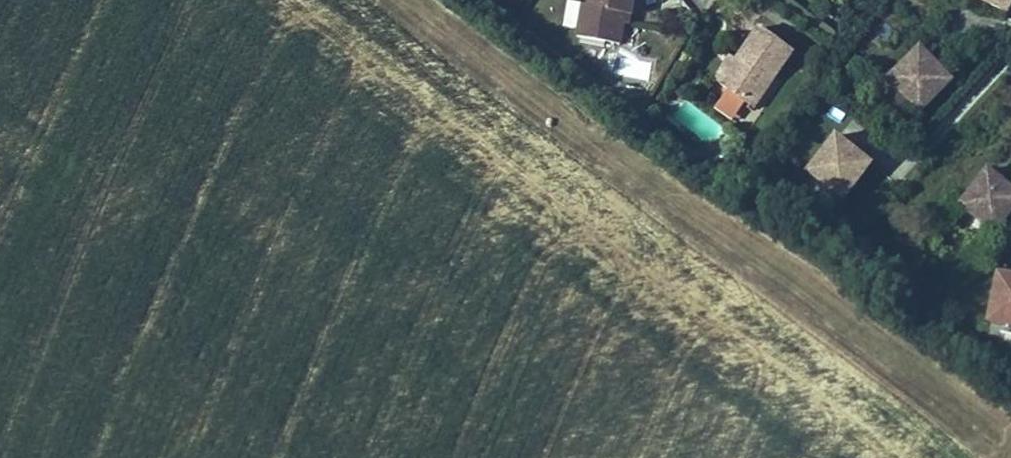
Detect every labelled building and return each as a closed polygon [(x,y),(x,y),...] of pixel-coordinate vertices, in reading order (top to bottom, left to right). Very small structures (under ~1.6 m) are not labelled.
[(633,0),(590,0),(589,8),(584,7),(579,40),(621,46),(624,25),(629,25),(633,0)] [(1001,12),(1007,0),(978,0),(1001,12)] [(567,1),(561,27),(575,30),(580,4),(567,1)] [(775,121),(817,61),(785,38),(760,73),(742,98),(775,121)] [(922,109),(954,77),(920,44),(888,76),(922,109)] [(733,90),(742,98),(760,73),(750,65),(733,90)] [(898,114),(907,105),(890,89),(881,98),(898,114)] [(837,201),(868,168),(834,135),(802,167),(837,201)] [(1010,216),(1010,193),(989,174),(959,208),(993,237),(1010,216)] [(994,271),(986,324),(1010,328),(1010,273),(994,271)]
